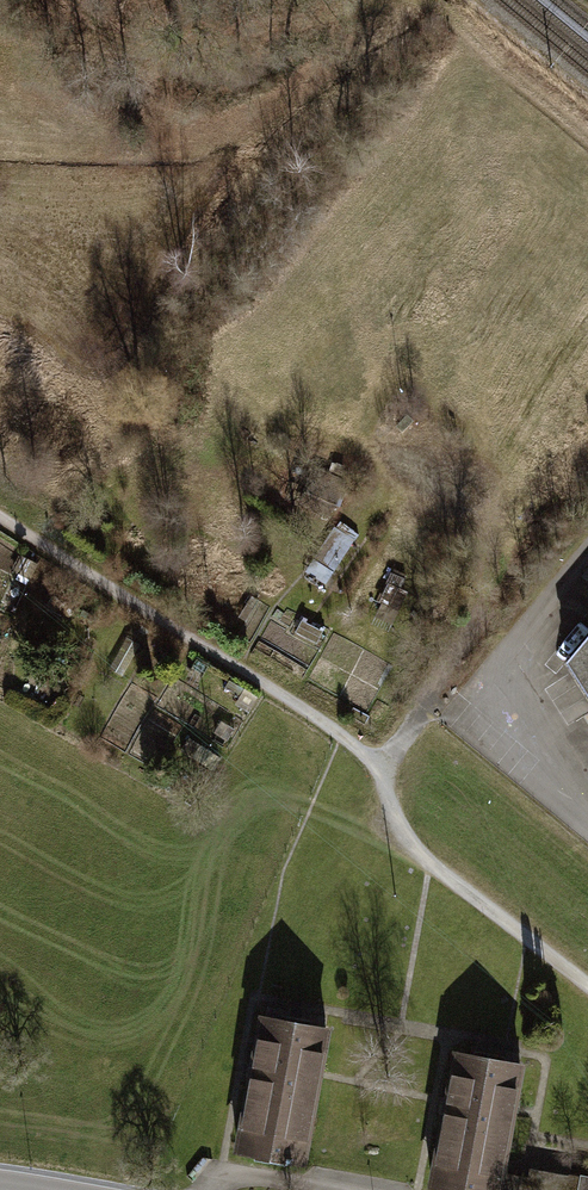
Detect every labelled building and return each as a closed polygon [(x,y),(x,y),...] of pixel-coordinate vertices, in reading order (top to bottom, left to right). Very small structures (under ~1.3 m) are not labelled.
[(186,466),(175,459),(163,481),(174,488),(186,466)] [(289,472),(283,489),(302,496),(299,505),(333,518),(347,481),(312,468),(308,479),(289,472)] [(333,527),(302,576),(325,590),(356,541),(333,527)] [(388,573),(374,619),(394,625),(408,579),(388,573)] [(259,605),(250,599),(238,617),(247,623),(259,605)] [(303,621),(295,637),(316,647),(323,631),(303,621)] [(563,664),(587,699),(587,633),(563,664)] [(241,691),(213,735),(227,744),(255,700),(241,691)] [(187,737),(178,751),(212,772),(221,757),(187,737)] [(264,1017),(239,1153),(303,1166),(329,1029),(264,1017)] [(452,1048),(424,1187),(440,1189),(501,1189),(526,1063),(452,1048)] [(506,1175),(507,1189),(542,1189),(541,1173),(506,1175)]
